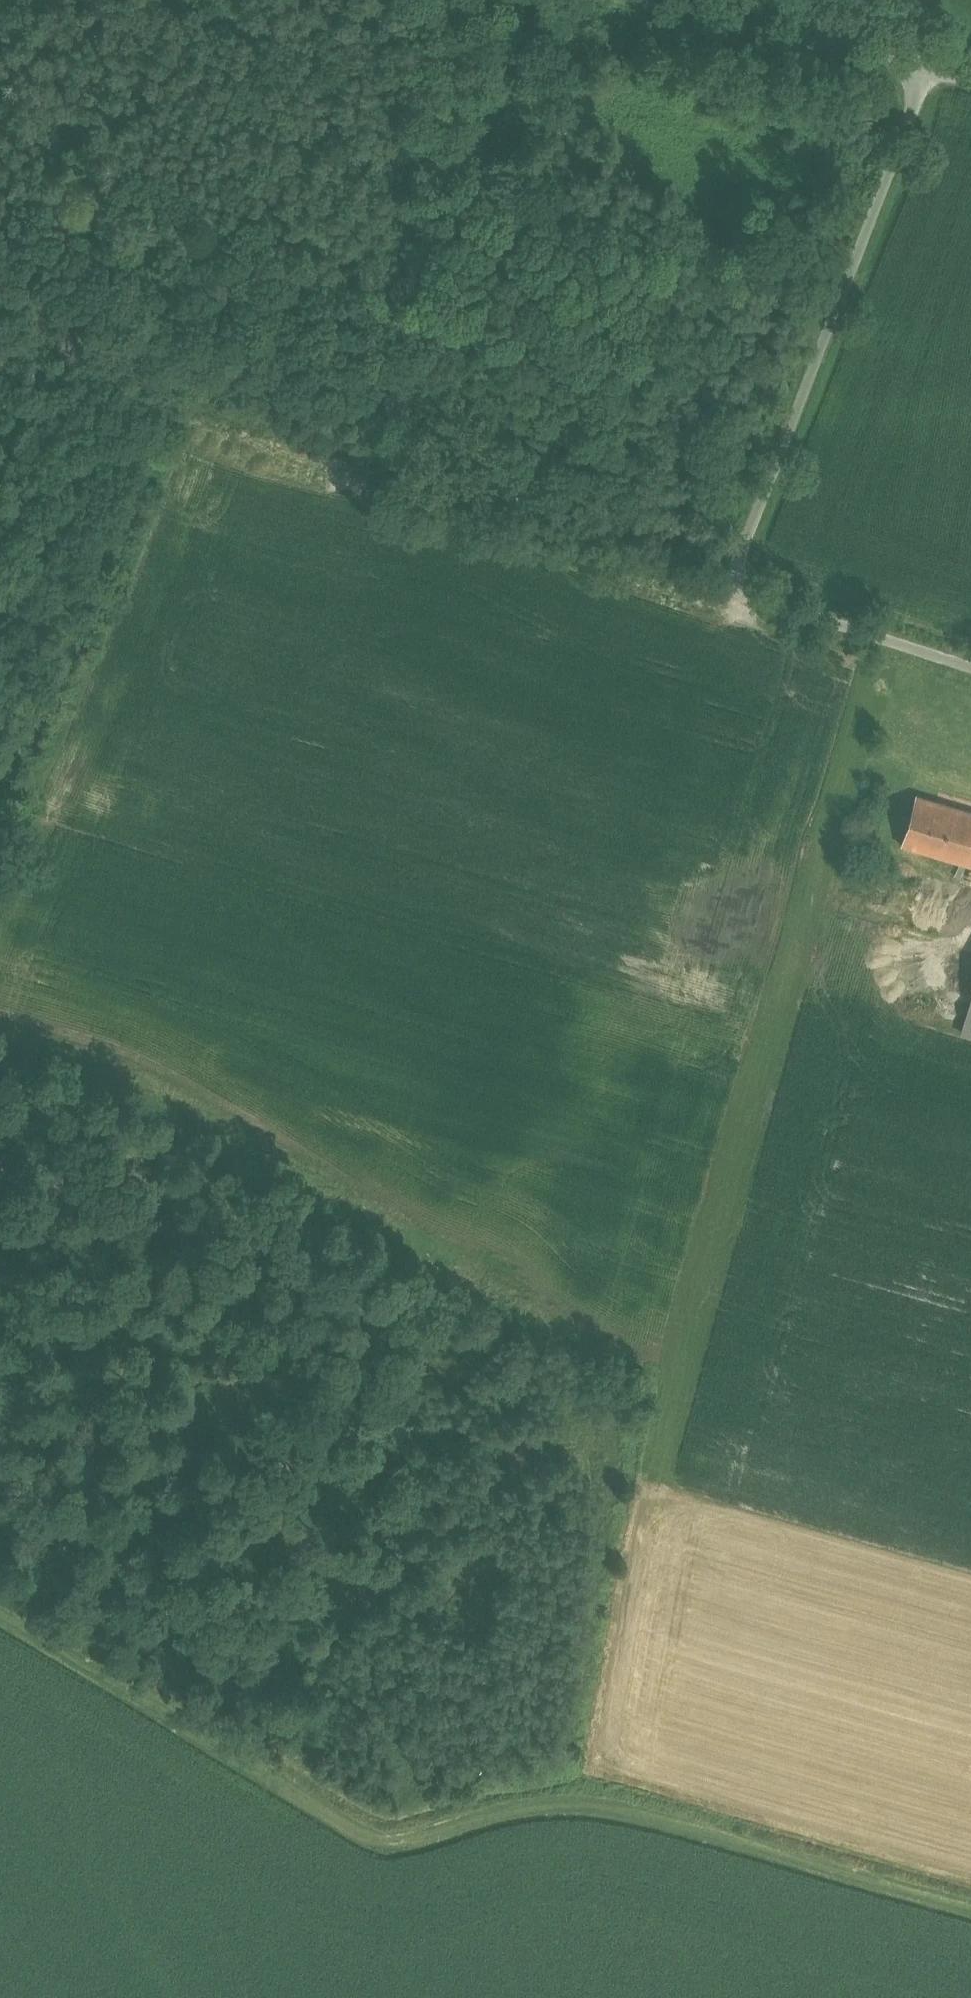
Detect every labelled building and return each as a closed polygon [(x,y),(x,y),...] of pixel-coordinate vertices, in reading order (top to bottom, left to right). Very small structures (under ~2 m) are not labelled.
[(916,795),(901,845),(965,864),(970,843),(970,812),(916,795)]
